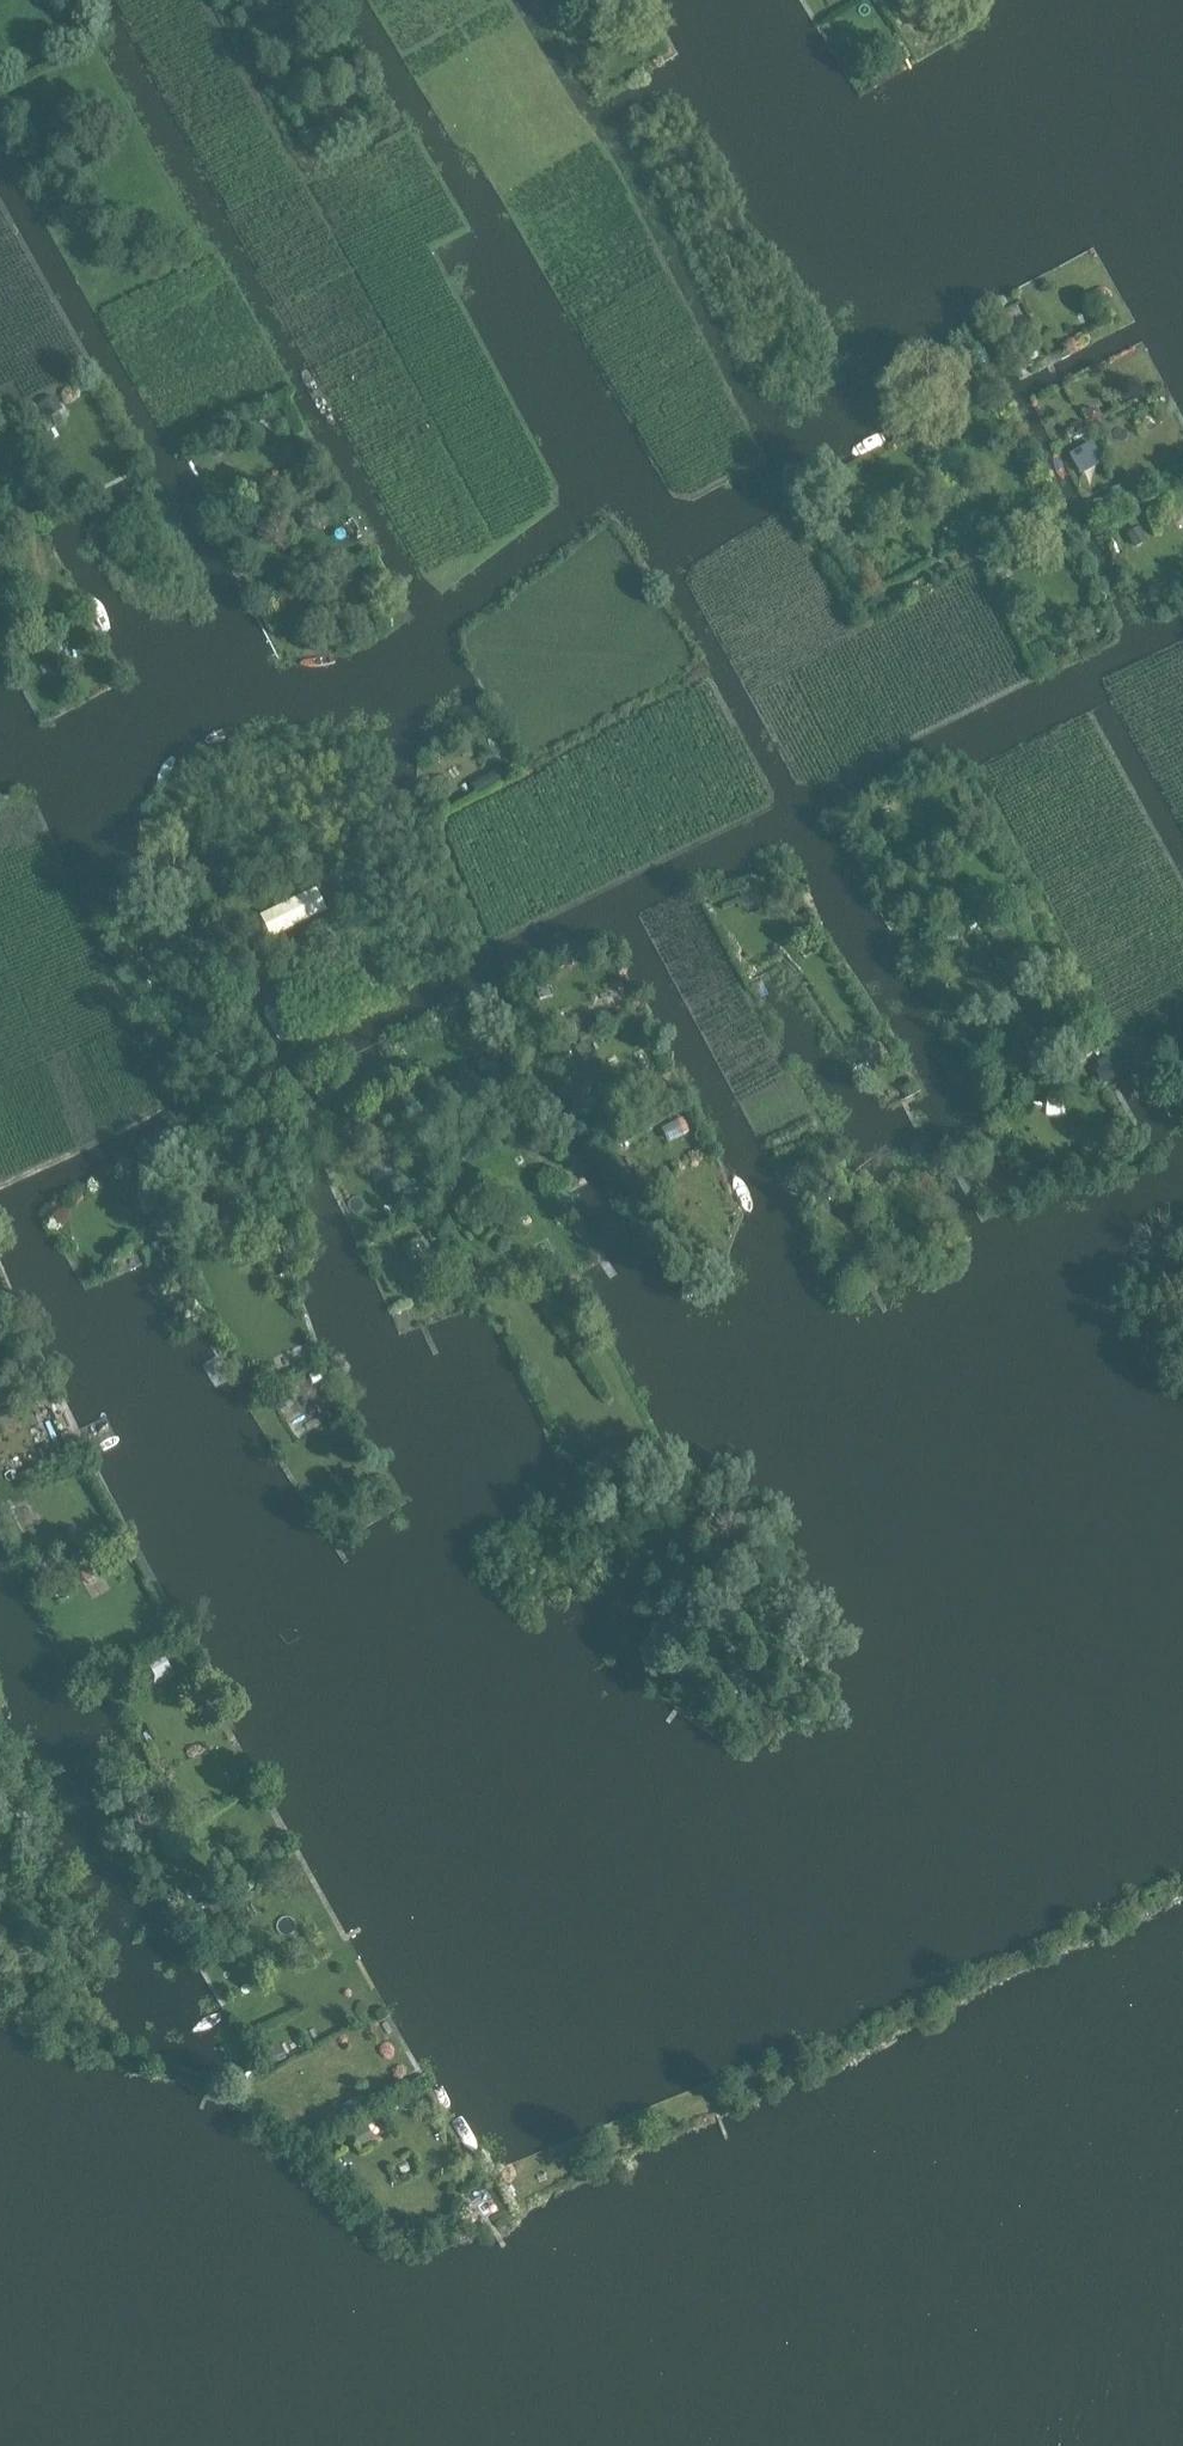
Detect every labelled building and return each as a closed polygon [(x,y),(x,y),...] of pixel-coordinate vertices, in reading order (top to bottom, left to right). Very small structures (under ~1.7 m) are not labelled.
[(64,412),(56,397),(39,407),(44,416),(50,413),(52,418),(64,412)] [(1093,409),(1086,413),(1092,424),(1104,418),(1099,411),(1093,409)] [(1083,427),(1080,422),(1071,426),(1074,432),(1083,427)] [(1082,477),(1105,463),(1093,442),(1070,456),(1082,477)] [(1123,499),(1118,487),(1110,490),(1111,495),(1105,497),(1108,504),(1123,499)] [(1136,550),(1149,542),(1141,527),(1128,535),(1136,550)] [(1014,575),(1008,563),(996,569),(999,575),(1002,574),(1005,580),(1014,575)] [(949,572),(946,566),(935,571),(939,578),(949,572)] [(906,874),(903,861),(892,864),(896,876),(906,874)] [(272,934),(330,908),(318,882),(261,907),(272,934)] [(1020,910),(1017,904),(1011,907),(1014,913),(1020,910)] [(960,939),(957,933),(948,938),(951,944),(960,939)] [(972,944),(967,933),(962,935),(967,946),(972,944)] [(934,951),(932,946),(921,951),(923,956),(934,951)] [(1061,1098),(1047,1099),(1047,1119),(1062,1118),(1061,1098)] [(477,2216),(500,2210),(495,2191),(472,2197),(477,2216)]
